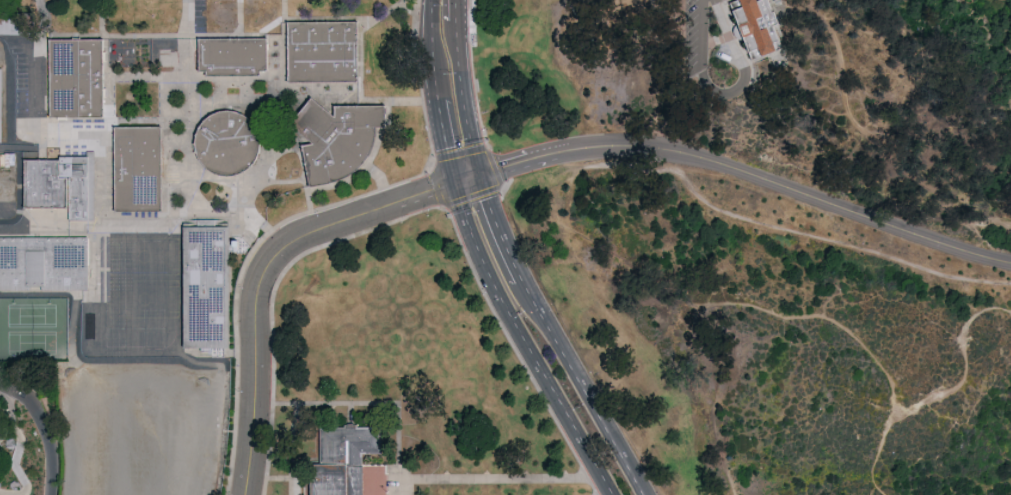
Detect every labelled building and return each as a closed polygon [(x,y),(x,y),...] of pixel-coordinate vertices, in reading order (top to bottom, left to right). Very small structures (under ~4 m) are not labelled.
[(741,7),(738,0),(757,0),(768,0),(777,23),(770,26),(779,47),(753,58),(732,10),(741,7)] [(34,36),(0,36),(0,14),(34,14),(34,36)] [(288,83),(288,24),(356,23),(356,83),(288,83)] [(268,71),(260,71),(260,77),(206,77),(206,71),(198,71),(198,39),(268,38),(268,71)] [(50,118),(49,42),(103,41),(104,117),(50,118)] [(335,116),(335,108),(385,106),(385,127),(376,128),(375,141),(368,157),(357,171),(340,181),(310,187),(301,147),(313,144),(289,124),(311,97),(335,116)] [(234,175),(224,176),(214,174),(205,168),(198,160),(195,151),(194,141),(196,131),(202,122),(210,115),(220,111),(232,111),(242,115),(251,122),(257,131),(259,142),(258,153),(253,163),(244,171),(234,175)] [(115,213),(113,128),(160,127),(162,212),(115,213)] [(95,225),(64,225),(64,210),(22,210),(22,161),(59,160),(59,157),(95,157),(95,225)] [(183,351),(181,228),(228,227),(229,351),(183,351)] [(88,290),(0,289),(0,237),(88,237),(88,290)] [(316,494),(360,494),(361,455),(382,455),(382,425),(317,424),(316,494)] [(386,465),(365,465),(364,494),(386,494),(386,465)]
